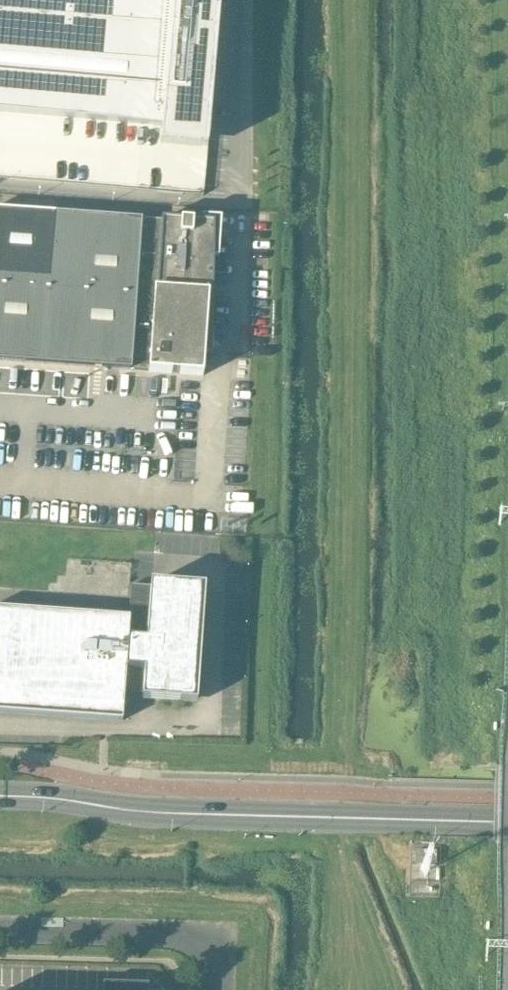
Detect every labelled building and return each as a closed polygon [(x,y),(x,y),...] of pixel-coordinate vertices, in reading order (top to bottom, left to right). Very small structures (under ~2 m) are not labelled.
[(161,126),(160,145),(207,149),(208,130),(219,0),(0,0),(0,112),(161,126)] [(148,371),(148,372),(203,376),(203,373),(201,373),(202,356),(211,357),(214,223),(161,219),(161,221),(152,220),(54,213),(0,209),(0,360),(148,371)] [(129,617),(0,608),(0,712),(122,721),(124,693),(142,694),(142,699),(196,703),(205,587),(150,583),(150,586),(131,585),(129,617)] [(435,864),(436,852),(416,851),(415,863),(435,864)]
